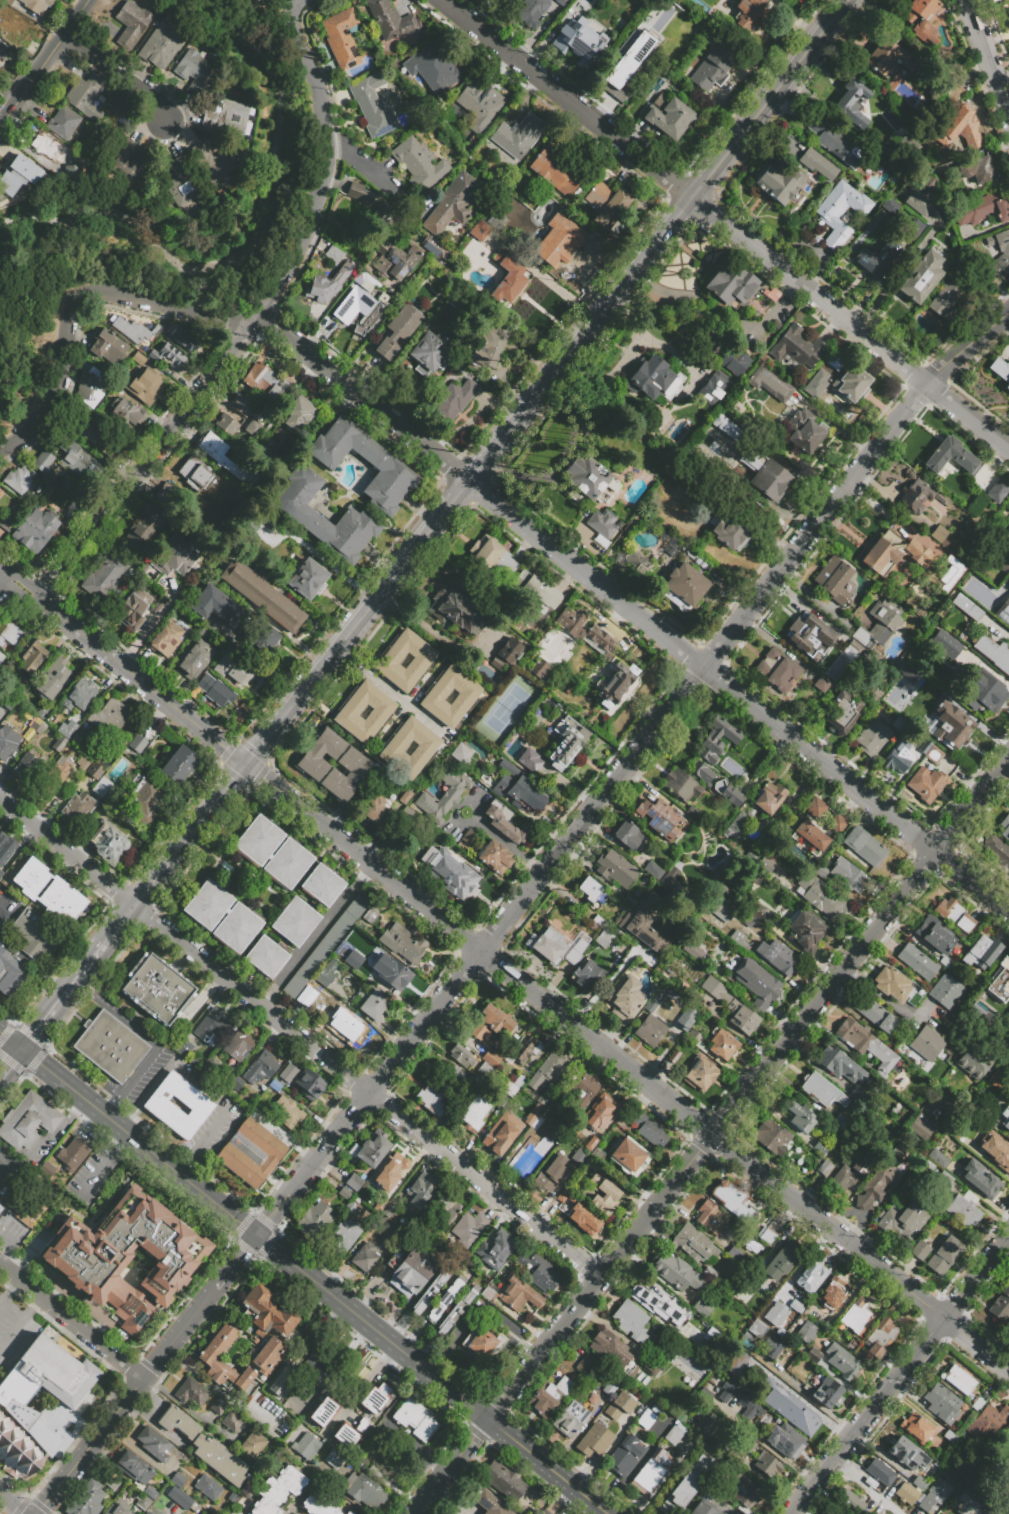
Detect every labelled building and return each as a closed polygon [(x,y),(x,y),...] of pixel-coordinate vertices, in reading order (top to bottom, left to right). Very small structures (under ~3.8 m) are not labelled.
[(16,2),(17,0),(54,0),(49,8),(47,7),(41,17),(16,2)] [(154,16),(128,51),(115,41),(125,27),(114,18),(127,0),(143,12),(145,9),(154,16)] [(384,42),(399,35),(400,38),(419,29),(412,12),(400,18),(395,9),(392,11),(387,0),(366,0),(364,1),(384,42)] [(529,26),(539,13),(540,15),(551,1),(550,0),(521,0),(512,12),(529,26)] [(768,8),(765,6),(770,0),(738,0),(741,2),(737,8),(741,11),(735,18),(739,21),(737,24),(749,33),(768,8)] [(899,17),(912,0),(935,0),(939,3),(930,15),(928,13),(922,19),(937,31),(935,34),(939,37),(932,45),(928,42),(925,47),(907,32),(911,27),(899,17)] [(9,33),(0,27),(0,12),(4,5),(38,26),(32,37),(27,34),(19,47),(5,39),(9,33)] [(352,7),(359,23),(347,29),(350,36),(351,35),(364,63),(341,73),(326,39),(328,38),(320,21),(352,7)] [(551,43),(559,33),(557,31),(564,24),(566,25),(571,18),(574,21),(579,15),(588,22),(585,25),(598,35),(600,32),(609,39),(605,44),(607,45),(585,71),(574,62),(577,58),(569,51),(564,56),(555,49),(556,48),(551,43)] [(161,72),(165,74),(189,40),(161,20),(136,55),(161,72)] [(602,87),(607,82),(602,79),(643,29),(658,41),(624,81),(633,89),(622,103),(602,87)] [(686,80),(696,88),(697,87),(705,93),(713,82),(719,87),(728,74),(726,73),(742,53),(713,30),(706,40),(713,46),(686,80)] [(863,60),(884,35),(909,55),(901,65),(893,58),(886,68),(892,73),(887,79),(863,60)] [(401,64),(436,38),(454,62),(458,59),(468,72),(436,97),(417,72),(411,77),(401,64)] [(3,62),(0,60),(0,42),(8,48),(5,52),(8,55),(3,62)] [(199,99),(207,87),(202,83),(213,66),(197,56),(199,53),(188,47),(172,72),(184,80),(187,75),(193,79),(185,90),(199,99)] [(96,123),(104,113),(91,104),(106,81),(92,71),(85,82),(77,76),(62,99),(96,123)] [(347,86),(354,103),(356,102),(367,126),(364,127),(370,139),(400,126),(386,97),(379,100),(374,89),(387,84),(381,71),(347,86)] [(474,75),(507,100),(479,136),(467,127),(474,117),(454,101),(474,75)] [(867,122),(859,132),(846,122),(848,120),(842,116),(831,108),(846,90),(842,87),(850,76),(871,93),(866,99),(859,94),(854,100),(862,106),(856,114),(867,122)] [(965,92),(948,116),(939,110),(956,85),(965,92)] [(665,104),(664,103),(662,106),(664,107),(661,109),(665,113),(664,115),(649,103),(643,112),(645,113),(642,116),(675,142),(687,126),(685,125),(694,113),(672,96),(665,104)] [(201,125),(205,110),(220,113),(223,99),(250,106),(243,136),(201,125)] [(62,105),(82,118),(66,142),(44,128),(50,118),(52,120),(62,105)] [(981,143),(968,147),(963,133),(959,135),(948,148),(942,148),(939,145),(937,140),(965,105),(975,113),(972,116),(981,143)] [(528,112),(546,127),(518,162),(488,138),(501,122),(510,129),(514,123),(517,125),(528,112)] [(815,140),(818,136),(806,127),(817,114),(865,154),(851,170),(815,140)] [(48,131),(72,148),(60,164),(54,160),(52,163),(34,150),(48,131)] [(389,153),(399,165),(401,164),(413,178),(407,183),(419,197),(451,168),(442,158),(434,165),(431,162),(435,159),(421,143),(419,145),(411,135),(389,153)] [(124,139),(138,149),(131,160),(146,170),(134,189),(107,170),(118,155),(115,153),(124,139)] [(225,149),(226,151),(233,147),(241,160),(234,164),(237,168),(220,178),(221,179),(211,186),(188,150),(202,141),(212,157),(225,149)] [(798,161),(809,147),(839,171),(828,185),(798,161)] [(542,149),(571,171),(569,173),(581,181),(568,197),(528,167),(542,149)] [(9,192),(23,172),(43,186),(52,174),(19,151),(0,177),(0,186),(9,192)] [(909,163),(900,174),(888,165),(897,154),(909,163)] [(962,178),(961,179),(957,166),(957,165),(987,154),(987,155),(992,168),(994,167),(998,177),(975,185),(971,175),(962,178)] [(177,208),(203,191),(179,155),(166,164),(175,177),(162,185),(177,208)] [(793,167),(804,177),(781,206),(751,184),(752,183),(749,180),(763,162),(766,164),(769,161),(786,175),(793,167)] [(64,165),(80,164),(81,179),(65,180),(64,165)] [(461,169),(419,225),(437,238),(452,217),(461,224),(471,211),(466,206),(482,185),(461,169)] [(932,193),(922,185),(930,174),(940,182),(932,193)] [(597,179),(584,197),(600,209),(592,220),(607,232),(633,198),(618,187),(614,192),(597,179)] [(835,253),(822,243),(833,229),(818,218),(819,216),(814,212),(840,179),(860,195),(861,193),(874,203),(862,218),(847,206),(838,219),(852,230),(849,234),(853,237),(844,248),(841,246),(835,253)] [(351,181),(345,197),(348,199),(370,207),(375,194),(363,189),(364,187),(351,181)] [(924,218),(907,204),(911,198),(910,197),(916,189),(935,204),(924,218)] [(1007,203),(1008,209),(1008,218),(999,223),(994,212),(976,219),(978,223),(970,226),(968,222),(958,226),(951,209),(999,190),(1005,204),(1007,203)] [(887,195),(900,205),(892,216),(879,206),(887,195)] [(379,204),(368,237),(383,242),(392,217),(387,215),(390,208),(379,204)] [(531,252),(554,270),(573,246),(577,249),(588,234),(558,210),(547,225),(550,227),(531,252)] [(926,226),(916,239),(906,232),(910,228),(904,223),(911,214),(926,226)] [(467,232),(479,242),(491,228),(479,219),(467,232)] [(985,240),(1008,231),(1008,275),(1006,278),(1003,274),(997,279),(990,270),(995,266),(994,263),(1002,256),(1003,254),(1001,255),(997,246),(989,249),(985,240)] [(472,235),(461,250),(483,267),(488,259),(482,255),(487,247),(472,235)] [(429,236),(450,251),(442,262),(421,247),(429,236)] [(901,249),(876,280),(851,260),(864,244),(875,253),(887,238),(901,249)] [(399,285),(388,277),(385,281),(377,276),(380,271),(370,263),(387,240),(404,253),(412,244),(424,253),(399,285)] [(323,255),(332,262),(330,264),(334,267),(345,253),(332,243),(323,255)] [(499,248),(525,269),(521,273),(527,278),(508,301),(493,289),(507,272),(490,258),(499,248)] [(936,267),(943,273),(917,305),(895,287),(927,248),(942,260),(936,267)] [(740,266),(759,282),(757,284),(759,286),(748,299),(746,297),(734,312),(702,286),(726,257),(739,268),(740,266)] [(346,260),(354,266),(338,286),(330,280),(346,260)] [(362,337),(332,314),(365,272),(382,284),(379,287),(390,296),(385,302),(388,304),(362,337)] [(338,286),(324,305),(314,303),(315,297),(312,297),(312,299),(303,298),(306,286),(309,286),(312,275),(330,280),(338,286)] [(926,306),(948,279),(962,291),(950,306),(959,313),(950,325),(926,306)] [(403,303),(422,318),(403,343),(396,338),(392,343),(398,348),(386,363),(372,352),(383,337),(386,339),(390,333),(384,329),(403,303)] [(110,325),(118,315),(129,324),(133,320),(137,324),(138,322),(153,334),(145,344),(141,340),(137,346),(110,325)] [(774,319),(781,325),(778,329),(771,324),(774,319)] [(469,364),(484,372),(487,365),(494,368),(508,341),(503,339),(507,330),(489,321),(469,364)] [(801,365),(800,367),(783,353),(778,360),(767,352),(792,321),(802,330),(799,334),(810,343),(815,337),(827,346),(808,370),(801,365)] [(156,324),(161,327),(157,333),(152,329),(156,324)] [(168,335),(189,353),(198,341),(177,324),(168,335)] [(103,327),(129,347),(115,366),(101,356),(98,359),(86,349),(94,339),(90,337),(97,329),(100,332),(103,327)] [(426,330),(454,352),(440,369),(436,366),(430,374),(428,372),(423,378),(412,369),(417,363),(406,355),(426,330)] [(172,331),(194,349),(180,366),(182,368),(178,373),(174,370),(171,374),(163,367),(167,362),(161,358),(157,363),(146,354),(151,347),(156,351),(172,331)] [(757,355),(737,379),(718,363),(737,340),(757,355)] [(123,387),(126,383),(123,381),(137,364),(131,359),(137,351),(146,359),(143,363),(164,379),(158,387),(161,390),(148,407),(123,387)] [(846,360),(837,372),(825,364),(835,352),(846,360)] [(683,389),(676,398),(674,397),(669,403),(660,396),(659,397),(658,396),(653,402),(638,391),(634,396),(621,386),(642,359),(648,363),(654,355),(668,367),(666,370),(676,378),(679,374),(686,379),(680,387),(683,389)] [(1005,364),(1008,360),(1008,391),(1004,387),(1007,383),(987,367),(996,357),(1005,364)] [(260,361),(258,364),(255,362),(241,380),(257,392),(260,389),(265,393),(264,394),(276,402),(292,380),(285,375),(283,378),(260,361)] [(834,391),(836,389),(831,385),(850,361),(872,379),(866,387),(869,389),(862,397),(860,395),(852,405),(834,391)] [(744,381),(755,389),(758,386),(781,403),(793,389),(759,363),(744,381)] [(92,410),(76,398),(81,370),(102,373),(100,391),(103,394),(92,410)] [(711,406),(701,398),(706,391),(702,388),(712,374),(716,377),(718,374),(723,378),(725,376),(731,381),(711,406)] [(469,379),(482,390),(452,426),(431,408),(452,383),(461,390),(469,379)] [(229,405),(245,418),(255,407),(238,393),(229,405)] [(298,394),(284,412),(289,416),(282,424),(296,436),(307,421),(309,423),(313,418),(309,414),(315,407),(298,394)] [(140,411),(141,410),(143,410),(144,411),(145,412),(146,413),(146,414),(146,416),(139,425),(135,422),(131,428),(107,409),(116,398),(120,401),(122,397),(140,411)] [(786,439),(793,430),(787,425),(802,407),(815,418),(813,421),(817,425),(820,421),(834,432),(812,459),(786,439)] [(214,424),(231,437),(235,432),(236,433),(238,429),(237,428),(240,425),(223,413),(214,424)] [(714,425),(724,413),(729,417),(720,429),(714,425)] [(374,443),(339,415),(321,437),(318,435),(305,452),(331,472),(350,449),(362,459),(374,443)] [(78,433),(91,417),(120,441),(108,457),(78,433)] [(196,447),(249,487),(258,476),(239,460),(236,464),(223,454),(228,447),(208,431),(196,447)] [(752,439),(741,453),(732,445),(744,431),(752,439)] [(54,445),(64,434),(81,447),(80,448),(93,459),(93,460),(101,467),(87,484),(57,461),(64,453),(54,445)] [(984,463),(973,476),(948,457),(935,474),(923,464),(946,435),(948,437),(950,435),(960,443),(958,445),(978,461),(979,460),(984,463)] [(374,443),(362,459),(377,470),(360,492),(369,499),(366,502),(388,520),(398,507),(395,505),(408,488),(412,491),(421,479),(386,452),(374,443)] [(43,448),(55,457),(49,465),(53,468),(46,476),(30,464),(43,448)] [(563,471),(576,456),(581,460),(585,454),(611,476),(591,501),(584,495),(583,497),(581,497),(580,497),(579,496),(575,501),(568,495),(571,490),(570,488),(570,486),(570,485),(571,484),(566,480),(569,476),(563,471)] [(191,455),(178,473),(187,479),(185,483),(198,493),(201,489),(205,491),(217,473),(191,455)] [(794,479),(774,503),(748,482),(767,458),(794,479)] [(299,461),(285,478),(287,480),(269,502),(350,566),(359,555),(356,553),(370,535),(373,538),(382,526),(360,509),(357,513),(348,505),(332,525),(305,504),(324,481),(299,461)] [(1,480),(9,470),(12,472),(16,467),(19,469),(23,463),(35,473),(31,478),(33,480),(20,496),(1,480)] [(898,501),(904,494),(899,490),(904,484),(907,486),(911,480),(913,482),(918,476),(934,489),(932,491),(935,494),(929,501),(926,499),(921,505),(924,508),(917,516),(914,514),(912,517),(901,508),(903,505),(898,501)] [(66,478),(75,485),(68,494),(59,487),(66,478)] [(999,478),(1008,486),(1008,488),(997,504),(985,495),(999,478)] [(605,486),(611,479),(619,486),(614,493),(605,486)] [(154,498),(171,511),(183,494),(166,482),(154,498)] [(685,494),(692,485),(709,498),(702,507),(685,494)] [(935,494),(938,492),(950,502),(946,507),(936,498),(937,496),(935,494)] [(662,517),(652,510),(663,495),(673,502),(662,517)] [(63,514),(70,504),(84,515),(72,531),(62,523),(67,517),(63,514)] [(31,505),(41,513),(43,510),(59,522),(34,555),(8,536),(31,505)] [(752,533),(737,552),(733,549),(731,551),(713,537),(715,535),(710,531),(718,520),(716,519),(726,507),(751,526),(748,529),(752,533)] [(595,510),(585,524),(607,540),(616,528),(619,531),(624,524),(616,518),(617,517),(605,508),(601,514),(595,510)] [(145,514),(161,526),(147,545),(128,530),(137,518),(141,520),(145,514)] [(929,535),(938,524),(948,533),(944,538),(949,542),(944,548),(929,535)] [(910,537),(933,555),(923,568),(919,564),(918,566),(902,553),(879,581),(858,564),(887,527),(904,540),(905,539),(907,541),(910,537)] [(150,564),(173,533),(201,553),(183,577),(172,568),(166,577),(150,564)] [(510,555),(508,557),(518,564),(511,573),(501,566),(491,579),(467,561),(481,543),(478,541),(483,534),(510,555)] [(79,585),(90,571),(92,573),(101,561),(99,559),(108,547),(131,564),(102,603),(79,585)] [(640,576),(623,563),(627,557),(627,553),(629,551),(631,550),(632,549),(634,550),(636,551),(639,554),(642,556),(644,557),(646,558),(649,560),(650,561),(650,562),(650,563),(640,576)] [(829,598),(830,596),(811,580),(832,554),(853,572),(841,587),(850,595),(840,607),(829,598)] [(216,577),(231,556),(272,587),(256,607),(216,577)] [(285,585),(306,556),(329,573),(322,582),(326,585),(317,596),(314,593),(307,602),(285,585)] [(1002,559),(1008,564),(1008,569),(1005,575),(995,567),(1002,559)] [(709,583),(690,608),(662,586),(669,578),(666,576),(673,567),(675,569),(681,561),(709,583)] [(551,609),(549,607),(542,615),(531,607),(536,601),(512,582),(522,569),(530,575),(533,572),(547,583),(545,585),(561,597),(551,609)] [(430,599),(447,576),(463,589),(459,595),(464,599),(466,597),(485,612),(479,619),(485,624),(474,637),(469,633),(467,634),(460,629),(459,630),(445,619),(441,624),(425,611),(433,602),(430,599)] [(204,620),(188,607),(207,582),(241,608),(237,613),(241,616),(232,628),(210,612),(204,620)] [(133,632),(111,615),(134,585),(153,599),(140,615),(144,618),(133,632)] [(659,590),(681,613),(686,608),(664,585),(659,590)] [(259,609),(289,633),(304,614),(275,590),(259,609)] [(951,602),(958,592),(983,613),(976,622),(951,602)] [(1008,592),(1000,604),(1008,611),(1008,592)] [(880,646),(876,643),(869,651),(850,635),(859,625),(868,632),(877,620),(867,612),(876,600),(879,602),(884,596),(903,611),(898,617),(902,620),(880,646)] [(1004,610),(996,620),(986,612),(994,602),(1004,610)] [(553,622),(565,606),(573,612),(578,607),(589,615),(583,623),(592,630),(594,627),(599,631),(600,629),(610,637),(609,639),(614,642),(612,645),(614,647),(610,652),(627,665),(629,662),(639,670),(611,707),(610,706),(607,710),(598,704),(601,700),(596,695),(599,691),(595,688),(595,684),(599,679),(602,678),(606,682),(613,673),(598,662),(603,655),(581,638),(579,642),(553,622)] [(790,632),(807,612),(840,638),(835,644),(837,647),(849,657),(836,673),(826,665),(833,657),(829,653),(831,651),(822,644),(821,645),(809,635),(804,642),(815,651),(808,660),(785,642),(792,634),(790,632)] [(267,653),(242,634),(256,616),(281,635),(267,653)] [(145,645),(166,618),(184,631),(179,637),(181,639),(166,658),(155,649),(153,651),(145,645)] [(1,649),(6,643),(3,641),(4,639),(13,647),(24,633),(9,621),(0,632),(0,648),(1,649)] [(405,693),(373,668),(405,628),(437,653),(405,693)] [(939,628),(962,646),(951,660),(944,654),(942,656),(927,644),(939,628)] [(1005,649),(1008,652),(1008,678),(970,646),(981,632),(998,646),(998,645),(998,644),(999,643),(1001,642),(1002,642),(1004,642),(1005,643),(1006,645),(1006,646),(1006,648),(1005,649)] [(16,655),(31,636),(40,643),(39,645),(48,652),(30,675),(18,666),(22,660),(16,655)] [(494,654),(509,636),(525,649),(519,657),(522,660),(516,668),(512,666),(511,667),(506,663),(494,654)] [(182,675),(184,673),(176,667),(178,665),(175,663),(183,653),(186,655),(196,641),(213,654),(192,682),(182,675)] [(752,670),(761,659),(762,660),(764,657),(763,656),(773,645),(803,670),(795,680),(790,676),(786,680),(792,684),(783,695),(752,670)] [(223,677),(211,669),(226,648),(254,669),(242,685),(226,673),(223,677)] [(494,654),(506,663),(499,672),(488,663),(494,654)] [(57,655),(74,668),(49,700),(32,686),(57,655)] [(528,670),(539,656),(549,664),(545,670),(553,676),(546,684),(528,670)] [(906,692),(896,684),(903,675),(897,670),(902,662),(919,676),(906,692)] [(450,729),(418,704),(450,664),(482,689),(450,729)] [(981,670),(1008,693),(1008,695),(993,715),(980,704),(974,711),(958,698),(981,670)] [(216,679),(237,694),(229,704),(227,703),(222,710),(203,695),(205,693),(195,686),(205,673),(214,680),(216,679)] [(812,684),(820,674),(831,683),(823,693),(812,684)] [(59,703),(79,678),(81,679),(84,675),(98,687),(95,690),(97,692),(81,711),(74,706),(70,711),(59,703)] [(363,746),(331,720),(364,680),(396,705),(363,746)] [(6,694),(15,683),(26,691),(16,702),(6,694)] [(885,692),(877,704),(866,696),(874,685),(885,692)] [(841,736),(839,736),(837,736),(836,734),(835,733),(834,731),(835,729),(823,720),(832,709),(827,705),(840,689),(848,696),(850,693),(864,705),(857,714),(859,715),(843,735),(841,736)] [(9,712),(0,705),(0,703),(6,694),(16,702),(9,712)] [(94,714),(109,695),(132,712),(115,734),(105,725),(100,731),(86,719),(92,712),(94,714)] [(955,749),(954,748),(951,751),(920,726),(930,714),(934,717),(938,713),(933,710),(943,698),(960,712),(959,713),(970,722),(966,726),(971,730),(966,736),(982,749),(975,757),(959,744),(955,749)] [(37,717),(34,714),(43,704),(51,711),(42,722),(37,717)] [(546,758),(562,737),(551,729),(563,714),(589,734),(559,773),(549,765),(551,762),(546,758)] [(734,745),(721,735),(717,740),(724,745),(722,749),(723,750),(719,756),(717,754),(716,756),(718,758),(711,766),(698,755),(704,747),(699,743),(712,728),(708,725),(716,714),(741,735),(734,745)] [(410,781),(378,756),(409,715),(442,741),(410,781)] [(853,740),(872,716),(892,732),(870,759),(853,745),(856,742),(853,740)] [(907,724),(900,733),(890,725),(897,716),(907,724)] [(29,727),(37,717),(42,722),(48,726),(40,736),(29,727)] [(61,735),(56,731),(68,718),(78,726),(67,740),(61,735)] [(4,763),(0,760),(0,728),(4,723),(17,733),(16,734),(22,738),(18,743),(19,743),(4,763)] [(293,765),(323,726),(374,765),(344,804),(293,765)] [(126,745),(136,732),(148,742),(138,755),(126,745)] [(50,747),(61,735),(67,740),(69,742),(59,754),(50,747)] [(879,764),(900,738),(911,746),(907,750),(915,757),(900,775),(892,768),(889,772),(879,764)] [(925,756),(917,750),(925,739),(933,746),(925,756)] [(448,754),(462,765),(472,752),(458,741),(448,754)] [(158,770),(179,743),(199,758),(191,768),(194,770),(188,779),(185,776),(177,786),(158,770)] [(11,771),(31,746),(45,758),(24,782),(11,771)] [(516,761),(527,746),(540,756),(538,758),(543,762),(533,774),(516,761)] [(935,765),(925,756),(933,746),(944,754),(935,765)] [(60,755),(66,759),(64,762),(69,766),(66,770),(68,771),(46,797),(34,786),(60,755)] [(89,760),(80,755),(75,764),(84,769),(89,760)] [(496,765),(502,758),(519,771),(513,778),(496,765)] [(84,771),(93,760),(105,770),(95,781),(84,771)] [(689,770),(697,760),(715,774),(706,784),(689,770)] [(945,784),(941,788),(941,789),(936,795),(927,805),(918,798),(920,796),(904,784),(920,764),(929,772),(927,774),(928,775),(933,768),(937,772),(939,770),(949,778),(948,779),(949,780),(949,781),(948,783),(947,783),(946,784),(945,784)] [(415,805),(425,792),(432,797),(433,796),(438,800),(447,788),(443,784),(444,783),(437,777),(446,765),(471,785),(450,811),(448,809),(443,816),(441,815),(440,817),(443,820),(437,827),(425,817),(427,815),(415,805)] [(677,767),(704,788),(695,800),(691,796),(685,804),(662,786),(666,781),(662,779),(670,769),(673,772),(677,767)] [(490,788),(478,779),(484,771),(496,781),(490,788)] [(505,774),(513,780),(518,773),(550,798),(539,812),(535,809),(531,813),(516,801),(515,803),(495,787),(505,774)] [(90,790),(102,776),(113,784),(101,799),(90,790)] [(138,812),(126,803),(146,777),(165,792),(160,798),(165,802),(145,827),(134,818),(138,812)] [(726,784),(727,784),(745,798),(737,809),(711,789),(713,786),(712,783),(723,778),(726,784)] [(769,816),(753,803),(754,801),(751,799),(766,780),(773,786),(775,782),(787,792),(769,816)] [(397,800),(407,788),(413,794),(403,805),(397,800)] [(59,811),(74,794),(76,795),(81,790),(97,804),(78,826),(66,815),(65,816),(59,811)] [(377,826),(359,809),(372,795),(374,797),(378,793),(383,798),(389,792),(397,800),(391,806),(393,808),(377,826)] [(802,808),(813,794),(828,805),(817,820),(802,808)] [(668,842),(631,813),(635,808),(634,807),(642,797),(651,805),(656,798),(670,809),(671,808),(679,814),(678,815),(685,821),(668,842)] [(502,819),(513,827),(515,827),(518,830),(519,829),(520,830),(521,829),(527,833),(526,835),(527,836),(520,845),(517,842),(515,845),(487,824),(491,819),(487,816),(489,814),(485,811),(491,804),(500,811),(497,815),(498,815),(500,815),(501,816),(501,817),(502,818),(502,819)] [(398,816),(407,806),(415,813),(405,823),(398,816)] [(702,816),(697,823),(686,814),(691,808),(702,816)] [(1000,824),(1008,812),(1008,841),(1000,834),(1005,828),(1000,824)] [(314,857),(289,890),(261,869),(268,860),(267,859),(260,868),(231,846),(257,813),(285,835),(270,854),(271,856),(286,836),(314,857)] [(722,835),(739,813),(749,821),(732,842),(722,835)] [(828,826),(830,823),(830,821),(830,819),(831,818),(832,817),(834,816),(835,817),(837,814),(848,822),(838,834),(828,826)] [(610,836),(623,818),(636,828),(635,830),(637,831),(633,836),(639,840),(637,842),(639,843),(631,853),(610,836)] [(793,830),(802,818),(830,840),(820,852),(793,830)] [(100,858),(101,857),(98,856),(94,853),(94,848),(92,846),(93,845),(87,841),(102,823),(107,827),(108,825),(127,840),(128,842),(128,845),(127,847),(127,848),(128,849),(113,868),(100,858)] [(840,841),(854,824),(888,851),(874,868),(840,841)] [(392,848),(380,839),(390,827),(401,836),(392,848)] [(988,831),(1008,848),(1008,872),(1005,869),(1002,873),(993,866),(998,861),(979,846),(983,841),(981,840),(988,831)] [(9,861),(0,855),(0,833),(19,847),(9,861)] [(511,854),(509,857),(513,860),(506,869),(505,868),(499,876),(474,857),(489,838),(496,843),(497,842),(506,849),(505,850),(511,854)] [(441,847),(450,854),(447,857),(457,865),(460,862),(479,877),(464,896),(455,889),(454,891),(448,886),(446,888),(439,883),(441,881),(439,879),(440,878),(438,876),(438,877),(436,878),(434,878),(432,877),(430,875),(429,873),(429,871),(430,870),(425,866),(441,847)] [(626,890),(607,875),(604,879),(594,871),(599,865),(594,862),(601,853),(604,855),(610,848),(640,872),(626,890)] [(698,857),(690,867),(680,860),(687,850),(698,857)] [(714,884),(707,878),(711,872),(707,869),(721,850),(736,862),(721,881),(718,879),(714,884)] [(760,857),(755,865),(745,858),(751,850),(760,857)] [(71,888),(86,900),(63,927),(19,890),(21,888),(10,879),(31,855),(48,869),(46,871),(53,876),(54,874),(67,885),(66,887),(69,890),(71,888)] [(776,864),(767,875),(756,866),(765,855),(776,864)] [(811,870),(801,862),(806,855),(817,864),(811,870)] [(828,873),(833,867),(831,865),(839,855),(868,878),(861,888),(865,890),(859,898),(828,873)] [(642,868),(649,860),(663,872),(657,880),(642,868)] [(298,886),(318,861),(346,883),(326,908),(298,886)] [(822,879),(812,872),(819,863),(829,871),(822,879)] [(658,882),(671,865),(680,872),(673,880),(685,889),(678,897),(658,882)] [(747,881),(756,870),(765,877),(757,888),(747,881)] [(813,875),(850,905),(843,914),(841,913),(834,922),(819,911),(819,912),(800,897),(801,896),(794,891),(807,874),(811,877),(813,875)] [(576,888),(586,875),(609,893),(600,904),(595,900),(591,905),(584,899),(586,896),(576,888)] [(181,910),(206,877),(235,899),(227,909),(228,909),(236,900),(263,921),(238,954),(211,933),(223,916),(222,915),(209,932),(181,910)] [(617,925),(628,911),(630,913),(641,899),(643,900),(650,891),(662,900),(655,909),(657,911),(646,925),(662,938),(666,934),(673,939),(661,955),(655,950),(653,953),(617,925)] [(293,999),(281,990),(358,892),(370,902),(293,999)] [(621,900),(627,893),(637,901),(631,908),(621,900)] [(726,924),(719,918),(714,925),(701,915),(718,894),(738,910),(726,924)] [(269,926),(293,895),(320,917),(296,947),(269,926)] [(975,922),(965,934),(953,925),(952,925),(943,918),(943,919),(932,910),(942,898),(945,901),(949,897),(965,910),(963,913),(975,922)] [(762,924),(747,912),(756,901),(771,913),(762,924)] [(787,937),(792,931),(787,927),(803,906),(831,929),(823,939),(821,937),(816,945),(817,946),(810,956),(787,937)] [(10,930),(28,943),(21,952),(36,963),(43,954),(48,959),(65,936),(26,908),(10,930)] [(372,927),(363,920),(370,910),(379,917),(372,927)] [(593,941),(602,929),(591,921),(596,914),(609,924),(605,929),(614,936),(604,949),(593,941)] [(742,922),(749,914),(762,925),(758,930),(753,926),(750,929),(742,922)] [(953,946),(945,956),(944,954),(942,956),(913,932),(928,914),(937,921),(936,923),(951,935),(950,936),(955,940),(951,945),(953,946)] [(378,939),(387,927),(389,928),(395,921),(413,935),(415,933),(428,943),(422,951),(425,953),(414,967),(378,939)] [(555,969),(525,945),(533,935),(536,938),(545,927),(555,934),(551,940),(564,951),(560,957),(562,959),(555,969)] [(728,938),(735,928),(746,937),(743,941),(751,947),(746,953),(728,938)] [(243,956),(261,934),(289,955),(271,978),(243,956)] [(991,938),(1003,947),(987,967),(985,965),(982,969),(972,961),(968,966),(960,959),(980,934),(989,941),(991,938)] [(563,958),(580,937),(588,944),(580,954),(582,955),(574,966),(563,958)] [(754,951),(761,941),(767,946),(772,939),(779,944),(780,943),(792,952),(791,954),(800,961),(788,977),(754,951)] [(939,968),(928,982),(896,957),(907,943),(939,968)] [(342,959),(351,948),(371,963),(362,975),(342,959)] [(11,1001),(0,992),(0,949),(32,975),(11,1001)] [(148,951),(196,988),(192,993),(193,994),(167,1028),(118,990),(127,978),(124,976),(143,951),(146,954),(148,951)] [(398,992),(369,970),(381,953),(392,961),(394,958),(413,973),(398,992)] [(762,1013),(751,1004),(757,996),(730,975),(733,972),(731,970),(742,957),(744,958),(746,956),(783,985),(780,989),(781,990),(772,1002),(771,1000),(768,1003),(770,1004),(762,1013)] [(951,963),(947,968),(938,961),(942,956),(951,963)] [(1003,956),(1008,960),(1008,997),(1003,1005),(983,989),(991,980),(989,978),(992,974),(995,975),(1000,968),(996,965),(1003,956)] [(314,978),(330,958),(337,964),(333,969),(334,969),(330,974),(334,977),(325,987),(314,978)] [(587,959),(603,972),(592,986),(587,982),(582,989),(573,982),(578,975),(576,973),(587,959)] [(872,980),(883,967),(886,969),(889,966),(910,982),(908,984),(911,987),(910,988),(921,997),(913,1007),(904,1000),(900,1004),(887,993),(885,996),(873,986),(876,983),(872,980)] [(927,994),(944,972),(966,989),(949,1011),(927,994)] [(728,1021),(732,1016),(728,1013),(730,1011),(726,1007),(727,1005),(720,999),(718,1002),(699,987),(709,974),(728,989),(726,992),(761,1019),(747,1037),(728,1021)] [(626,1024),(611,1012),(614,1007),(608,1002),(628,976),(640,985),(636,990),(646,998),(626,1024)] [(325,989),(311,1008),(299,998),(313,980),(325,989)] [(357,1008),(373,987),(390,1000),(374,1021),(357,1008)] [(853,1008),(865,994),(898,1020),(886,1034),(853,1008)] [(643,1008),(654,995),(660,1000),(650,1014),(643,1008)] [(516,1040),(503,1030),(501,1032),(499,1030),(495,1035),(492,1033),(484,1044),(470,1034),(482,1018),(480,1016),(482,1014),(479,1012),(487,1002),(495,1008),(496,1007),(525,1029),(516,1040)] [(323,1025),(339,1004),(369,1028),(364,1035),(367,1037),(356,1051),(323,1025)] [(206,1036),(197,1029),(214,1006),(226,1016),(224,1019),(232,1025),(221,1041),(209,1032),(206,1036)] [(71,1046),(85,1028),(82,1026),(87,1019),(91,1021),(100,1008),(150,1047),(121,1085),(71,1046)] [(673,1024),(683,1012),(694,1021),(684,1033),(673,1024)] [(633,1034),(649,1014),(667,1028),(651,1048),(633,1034)] [(833,1033),(847,1016),(862,1028),(864,1026),(868,1029),(867,1031),(899,1057),(885,1074),(887,1075),(883,1081),(873,1073),(876,1068),(875,1067),(880,1061),(865,1049),(860,1055),(833,1033)] [(996,1038),(988,1032),(999,1019),(1007,1025),(996,1038)] [(717,1025),(739,1042),(723,1063),(706,1049),(711,1043),(709,1042),(713,1037),(709,1034),(717,1025)] [(946,1041),(930,1062),(908,1045),(925,1025),(946,1041)] [(222,1051),(239,1030),(244,1034),(246,1033),(255,1039),(252,1043),(255,1044),(240,1064),(222,1051)] [(702,1038),(696,1046),(686,1039),(693,1031),(702,1038)] [(531,1053),(522,1065),(508,1055),(522,1036),(528,1040),(531,1036),(543,1046),(535,1056),(531,1053)] [(187,1059),(176,1050),(184,1040),(195,1049),(187,1059)] [(447,1054),(456,1042),(474,1056),(473,1057),(477,1060),(471,1068),(467,1064),(465,1068),(447,1054)] [(813,1061),(828,1042),(867,1072),(858,1083),(854,1080),(852,1083),(840,1074),(836,1079),(813,1061)] [(990,1063),(976,1080),(952,1061),(966,1044),(990,1063)] [(480,1058),(489,1047),(502,1058),(494,1068),(484,1061),(480,1058)] [(241,1077),(263,1048),(271,1055),(274,1058),(273,1059),(280,1065),(268,1080),(264,1076),(259,1082),(256,1079),(251,1085),(241,1077)] [(666,1059),(674,1048),(681,1054),(672,1065),(666,1059)] [(551,1082),(536,1070),(550,1051),(555,1055),(558,1052),(568,1060),(551,1082)] [(701,1093),(694,1088),(692,1089),(679,1079),(698,1054),(719,1070),(701,1093)] [(216,1079),(203,1069),(210,1059),(223,1069),(216,1079)] [(445,1059),(466,1075),(455,1090),(434,1074),(445,1059)] [(494,1068),(486,1079),(476,1071),(484,1061),(494,1068)] [(277,1075),(287,1062),(298,1070),(288,1083),(277,1075)] [(293,1082),(305,1066),(327,1084),(315,1099),(312,1097),(309,1100),(303,1095),(305,1092),(293,1082)] [(141,1107),(170,1070),(215,1104),(186,1141),(141,1107)] [(812,1070),(850,1101),(843,1110),(832,1101),(825,1109),(798,1088),(803,1081),(802,1079),(802,1077),(803,1076),(805,1075),(806,1074),(808,1075),(812,1070)] [(582,1072),(588,1076),(590,1073),(598,1079),(596,1082),(601,1086),(581,1113),(572,1106),(578,1099),(568,1091),(582,1072)] [(519,1088),(512,1083),(519,1074),(526,1079),(519,1088)] [(244,1084),(237,1094),(228,1087),(236,1077),(244,1084)] [(268,1085),(273,1078),(282,1086),(277,1092),(268,1085)] [(437,1118),(420,1105),(421,1103),(413,1097),(424,1083),(426,1085),(430,1079),(446,1092),(439,1102),(443,1106),(440,1109),(443,1111),(437,1118)] [(509,1081),(512,1083),(519,1088),(511,1098),(501,1091),(509,1081)] [(855,1086),(864,1092),(863,1093),(868,1097),(862,1105),(857,1101),(857,1102),(848,1095),(855,1086)] [(603,1089),(610,1094),(606,1099),(617,1108),(611,1117),(608,1114),(597,1128),(591,1124),(590,1125),(587,1122),(588,1121),(584,1118),(591,1108),(589,1107),(603,1089)] [(933,1109),(928,1105),(941,1089),(950,1096),(948,1099),(952,1103),(954,1100),(960,1106),(954,1113),(951,1110),(946,1115),(936,1106),(933,1109)] [(28,1090),(63,1117),(50,1135),(37,1125),(15,1107),(28,1090)] [(545,1109),(536,1102),(544,1091),(553,1098),(545,1109)] [(458,1093),(466,1101),(457,1111),(448,1104),(458,1093)] [(465,1123),(458,1118),(476,1094),(492,1106),(480,1121),(483,1123),(473,1136),(462,1128),(465,1123)] [(289,1130),(274,1118),(280,1112),(272,1106),(281,1095),(286,1099),(287,1097),(296,1105),(295,1106),(305,1114),(299,1122),(297,1120),(289,1130)] [(545,1109),(553,1098),(560,1103),(551,1114),(545,1109)] [(790,1125),(791,1124),(785,1119),(790,1113),(784,1108),(791,1099),(799,1106),(802,1103),(819,1117),(803,1136),(790,1125)] [(995,1130),(969,1110),(975,1102),(1001,1122),(995,1130)] [(538,1115),(536,1118),(529,1113),(536,1103),(543,1109),(538,1115)] [(1006,1104),(993,1120),(1008,1132),(1008,1106),(1006,1104)] [(16,1152),(0,1139),(0,1125),(2,1123),(0,1122),(10,1109),(12,1111),(15,1107),(37,1125),(31,1132),(37,1137),(27,1151),(21,1146),(16,1152)] [(482,1139),(505,1109),(525,1124),(499,1158),(487,1148),(490,1145),(482,1139)] [(643,1112),(664,1128),(662,1131),(669,1136),(660,1149),(655,1145),(654,1147),(630,1129),(632,1126),(626,1121),(635,1110),(641,1115),(643,1112)] [(847,1120),(840,1129),(831,1122),(838,1113),(847,1120)] [(937,1128),(925,1142),(909,1129),(920,1114),(937,1128)] [(531,1125),(536,1118),(538,1115),(548,1122),(540,1132),(531,1125)] [(247,1116),(288,1147),(254,1190),(214,1158),(247,1116)] [(782,1127),(793,1136),(785,1146),(786,1147),(778,1157),(750,1134),(765,1116),(780,1129),(782,1127)] [(987,1128),(979,1138),(964,1127),(973,1116),(987,1128)] [(372,1169),(355,1156),(361,1148),(361,1146),(364,1141),(367,1140),(377,1127),(388,1136),(385,1139),(391,1145),(372,1169)] [(989,1130),(1008,1146),(1008,1174),(992,1161),(997,1154),(980,1141),(989,1130)] [(54,1157),(71,1135),(91,1150),(72,1175),(62,1168),(65,1165),(54,1157)] [(577,1146),(586,1135),(596,1143),(588,1154),(577,1146)] [(608,1157),(624,1136),(651,1156),(646,1164),(642,1161),(638,1167),(641,1169),(635,1177),(608,1157)] [(830,1146),(822,1156),(812,1148),(820,1138),(830,1146)] [(915,1152),(906,1146),(911,1139),(920,1145),(915,1152)] [(542,1142),(550,1149),(527,1179),(510,1166),(516,1157),(514,1155),(522,1145),(524,1147),(530,1140),(539,1147),(542,1142)] [(911,1154),(906,1160),(904,1157),(901,1160),(892,1153),(899,1144),(911,1154)] [(569,1157),(577,1146),(588,1154),(580,1165),(569,1157)] [(926,1155),(933,1147),(949,1160),(943,1168),(926,1155)] [(532,1179),(555,1148),(568,1158),(563,1166),(567,1169),(550,1193),(532,1179)] [(605,1155),(600,1163),(591,1157),(596,1149),(605,1155)] [(410,1161),(393,1183),(379,1172),(383,1167),(381,1166),(383,1162),(386,1158),(389,1156),(391,1157),(396,1150),(410,1161)] [(827,1182),(843,1163),(848,1168),(847,1169),(850,1172),(853,1168),(850,1166),(861,1153),(873,1163),(850,1191),(844,1186),(839,1192),(827,1182)] [(862,1210),(854,1207),(856,1196),(862,1196),(864,1193),(861,1190),(888,1155),(897,1161),(892,1168),(900,1175),(890,1188),(885,1184),(880,1190),(885,1194),(878,1203),(873,1200),(871,1203),(872,1209),(862,1210)] [(989,1201),(957,1175),(970,1158),(1003,1183),(989,1201)] [(825,1159),(832,1165),(823,1176),(816,1170),(825,1159)] [(934,1167),(926,1177),(918,1170),(927,1160),(934,1167)] [(46,1162),(58,1172),(49,1182),(38,1173),(46,1162)] [(405,1193),(422,1171),(429,1176),(429,1177),(437,1183),(431,1190),(433,1191),(418,1211),(408,1203),(411,1198),(405,1193)] [(944,1171),(955,1180),(944,1193),(933,1184),(944,1171)] [(587,1202),(594,1194),(600,1198),(603,1193),(598,1190),(597,1192),(586,1184),(595,1172),(622,1192),(611,1207),(614,1208),(607,1217),(587,1202)] [(345,1183),(352,1173),(364,1182),(356,1192),(345,1183)] [(577,1178),(587,1186),(579,1196),(569,1187),(577,1178)] [(749,1207),(755,1212),(753,1216),(755,1217),(751,1223),(749,1221),(747,1224),(721,1205),(723,1203),(711,1194),(712,1192),(713,1189),(715,1187),(717,1186),(719,1183),(719,1181),(727,1180),(741,1192),(743,1191),(745,1192),(746,1193),(747,1195),(746,1197),(745,1198),(741,1204),(748,1209),(749,1207)] [(124,1322),(113,1314),(116,1310),(104,1301),(97,1309),(86,1300),(88,1298),(85,1296),(84,1297),(76,1291),(74,1293),(69,1289),(71,1287),(62,1280),(64,1279),(51,1268),(49,1270),(39,1262),(41,1260),(39,1259),(38,1258),(45,1249),(46,1250),(55,1238),(53,1236),(68,1215),(91,1233),(95,1229),(95,1230),(131,1184),(139,1190),(137,1193),(142,1197),(143,1195),(148,1200),(149,1199),(170,1215),(169,1217),(175,1222),(199,1241),(201,1239),(207,1243),(212,1248),(204,1259),(200,1257),(196,1263),(198,1264),(186,1279),(188,1280),(182,1289),(180,1287),(174,1295),(172,1293),(168,1297),(171,1300),(163,1311),(151,1302),(153,1299),(149,1296),(145,1301),(159,1311),(144,1330),(135,1342),(119,1328),(124,1322)] [(342,1186),(352,1194),(347,1201),(337,1193),(342,1186)] [(461,1206),(445,1226),(438,1220),(442,1216),(430,1207),(444,1189),(456,1198),(454,1201),(461,1206)] [(49,1203),(29,1229),(13,1217),(16,1213),(9,1208),(23,1190),(30,1195),(33,1191),(49,1203)] [(944,1209),(956,1193),(961,1197),(966,1190),(979,1199),(973,1207),(982,1214),(973,1226),(969,1223),(966,1227),(944,1209)] [(566,1191),(573,1197),(565,1207),(558,1202),(566,1191)] [(729,1226),(720,1237),(717,1235),(716,1236),(691,1217),(697,1210),(695,1208),(703,1197),(730,1218),(725,1223),(729,1226)] [(319,1200),(337,1214),(317,1240),(310,1235),(308,1238),(298,1230),(301,1227),(296,1223),(310,1204),(313,1207),(319,1200)] [(561,1216),(573,1200),(581,1206),(582,1204),(601,1218),(597,1224),(600,1226),(590,1238),(561,1216)] [(348,1217),(341,1212),(349,1201),(357,1207),(348,1217)] [(885,1234),(874,1225),(879,1218),(876,1216),(881,1210),(884,1212),(890,1204),(899,1212),(908,1201),(928,1217),(908,1242),(899,1234),(896,1237),(888,1231),(885,1234)] [(465,1212),(473,1218),(479,1211),(491,1220),(467,1251),(454,1242),(458,1238),(449,1231),(465,1212)] [(755,1235),(763,1225),(766,1227),(775,1216),(781,1220),(772,1232),(777,1236),(769,1246),(755,1235)] [(341,1257),(324,1243),(344,1217),(362,1231),(341,1257)] [(720,1251),(713,1260),(710,1258),(706,1262),(703,1259),(700,1263),(698,1261),(696,1263),(676,1247),(673,1251),(666,1246),(686,1221),(713,1242),(711,1244),(720,1251)] [(497,1272),(473,1253),(483,1240),(489,1245),(492,1241),(490,1239),(499,1228),(519,1243),(497,1272)] [(740,1242),(748,1232),(753,1237),(752,1238),(763,1247),(760,1251),(759,1250),(755,1254),(740,1242)] [(940,1277),(924,1264),(948,1234),(964,1247),(940,1277)] [(909,1252),(919,1239),(931,1249),(921,1261),(909,1252)] [(350,1261),(366,1240),(375,1247),(372,1251),(380,1258),(367,1274),(350,1261)] [(775,1280),(765,1273),(769,1268),(765,1265),(784,1242),(791,1247),(793,1244),(799,1249),(796,1253),(801,1257),(786,1276),(781,1272),(775,1280)] [(726,1253),(733,1244),(743,1252),(737,1261),(726,1253)] [(408,1298),(388,1283),(390,1280),(389,1280),(391,1277),(389,1276),(394,1270),(385,1264),(393,1253),(397,1256),(399,1253),(404,1257),(412,1246),(429,1260),(426,1263),(434,1269),(414,1294),(412,1293),(408,1298)] [(545,1294),(528,1280),(531,1276),(530,1275),(534,1270),(528,1265),(527,1266),(522,1262),(520,1266),(513,1260),(521,1250),(529,1257),(531,1256),(532,1257),(535,1253),(551,1266),(549,1268),(561,1278),(550,1292),(548,1290),(545,1294)] [(705,1282),(697,1292),(687,1284),(680,1292),(650,1268),(653,1264),(650,1261),(656,1253),(659,1255),(663,1251),(673,1259),(676,1256),(691,1268),(690,1270),(692,1271),(693,1270),(699,1275),(698,1277),(705,1282)] [(805,1290),(792,1280),(798,1272),(799,1273),(811,1259),(816,1263),(817,1261),(823,1265),(822,1267),(828,1272),(813,1293),(807,1288),(805,1290)] [(711,1282),(700,1273),(707,1265),(717,1274),(711,1282)] [(500,1299),(504,1293),(501,1290),(506,1284),(507,1285),(509,1283),(504,1280),(505,1278),(499,1273),(504,1267),(515,1276),(514,1277),(519,1281),(520,1280),(545,1299),(536,1309),(526,1301),(517,1313),(500,1299)] [(411,1307),(441,1268),(450,1275),(442,1286),(440,1284),(437,1289),(438,1290),(417,1317),(410,1312),(412,1309),(411,1307)] [(758,1288),(748,1282),(755,1272),(764,1278),(758,1288)] [(821,1304),(822,1303),(814,1297),(832,1274),(835,1276),(837,1274),(850,1283),(848,1286),(851,1289),(832,1313),(821,1304)] [(424,1316),(456,1276),(465,1283),(433,1323),(424,1316)] [(241,1300),(256,1281),(273,1295),(268,1302),(279,1310),(285,1304),(301,1317),(285,1338),(270,1326),(260,1339),(252,1333),(256,1328),(249,1323),(258,1312),(241,1300)] [(1000,1293),(1008,1281),(1008,1316),(1004,1323),(987,1311),(1001,1293),(1000,1293)] [(627,1294),(636,1282),(646,1291),(649,1287),(659,1296),(662,1292),(684,1309),(680,1314),(684,1317),(675,1327),(668,1321),(669,1320),(666,1318),(664,1321),(652,1312),(651,1314),(627,1294)] [(436,1328),(466,1289),(468,1290),(474,1283),(481,1288),(442,1338),(435,1332),(438,1329),(436,1328)] [(480,1294),(486,1286),(497,1294),(491,1303),(480,1294)] [(838,1321),(858,1295),(869,1303),(865,1308),(872,1314),(856,1335),(838,1321)] [(705,1318),(691,1308),(701,1296),(714,1307),(705,1318)] [(807,1304),(799,1314),(789,1306),(797,1296),(807,1304)] [(629,1336),(631,1333),(610,1317),(626,1298),(650,1317),(642,1326),(647,1329),(644,1333),(647,1335),(640,1345),(629,1336)] [(776,1328),(762,1317),(775,1301),(789,1312),(776,1328)] [(697,1334),(688,1327),(693,1320),(689,1317),(692,1314),(722,1338),(715,1347),(698,1333),(697,1334)] [(883,1315),(901,1329),(876,1361),(858,1347),(883,1315)] [(836,1324),(827,1334),(819,1327),(827,1317),(836,1324)] [(196,1359),(227,1318),(239,1328),(234,1334),(237,1336),(219,1360),(238,1375),(251,1359),(252,1360),(271,1335),(288,1348),(265,1378),(257,1372),(240,1394),(229,1385),(226,1390),(219,1385),(218,1387),(208,1379),(210,1377),(199,1369),(203,1365),(196,1359)] [(746,1329),(755,1318),(767,1328),(758,1339),(746,1329)] [(807,1345),(795,1336),(807,1321),(818,1330),(815,1334),(817,1336),(812,1342),(810,1340),(807,1345)] [(460,1344),(469,1333),(471,1335),(480,1324),(496,1337),(499,1333),(507,1339),(487,1365),(460,1344)] [(619,1341),(617,1344),(635,1358),(631,1362),(635,1365),(627,1375),(605,1358),(604,1360),(587,1347),(592,1341),(591,1339),(598,1331),(599,1332),(603,1328),(619,1341)] [(1,1467),(0,1466),(0,1386),(39,1335),(80,1366),(84,1361),(101,1374),(91,1386),(95,1389),(77,1413),(44,1388),(29,1408),(44,1416),(54,1423),(50,1429),(58,1435),(62,1430),(73,1438),(54,1461),(50,1456),(44,1464),(51,1471),(25,1483),(1,1467)] [(323,1382),(302,1364),(326,1335),(347,1353),(323,1382)] [(759,1350),(770,1336),(784,1346),(773,1361),(759,1350)] [(858,1343),(851,1351),(845,1346),(852,1338),(858,1343)] [(670,1350),(662,1361),(650,1353),(659,1341),(670,1350)] [(833,1341),(859,1362),(857,1365),(860,1368),(848,1383),(840,1376),(841,1374),(826,1362),(830,1356),(824,1352),(833,1341)] [(680,1371),(685,1365),(699,1378),(708,1368),(682,1345),(668,1360),(680,1371)] [(816,1367),(805,1359),(813,1349),(824,1357),(816,1367)] [(586,1375),(576,1367),(587,1353),(597,1361),(586,1375)] [(660,1367),(656,1371),(652,1376),(643,1368),(650,1359),(660,1367)] [(735,1380),(721,1370),(730,1359),(743,1369),(735,1380)] [(356,1361),(370,1372),(349,1398),(335,1386),(356,1361)] [(952,1364),(975,1382),(964,1396),(939,1376),(942,1372),(944,1374),(952,1364)] [(768,1389),(751,1376),(760,1365),(776,1378),(768,1389)] [(295,1374),(277,1397),(267,1389),(285,1366),(295,1374)] [(663,1384),(652,1376),(656,1371),(666,1380),(663,1384)] [(843,1389),(839,1394),(843,1397),(836,1407),(832,1404),(828,1409),(809,1395),(816,1386),(817,1387),(820,1383),(819,1382),(824,1375),(843,1389)] [(173,1395),(188,1376),(210,1393),(198,1408),(186,1399),(183,1403),(173,1395)] [(544,1418),(526,1404),(546,1379),(554,1386),(562,1376),(574,1385),(564,1398),(561,1396),(544,1418)] [(610,1397),(601,1390),(609,1379),(618,1385),(610,1397)] [(956,1410),(959,1412),(948,1426),(925,1408),(929,1403),(922,1397),(934,1380),(962,1402),(956,1410)] [(741,1393),(735,1401),(732,1399),(726,1406),(718,1399),(724,1392),(721,1390),(727,1382),(741,1393)] [(335,1426),(344,1413),(348,1417),(358,1404),(359,1405),(372,1388),(375,1390),(381,1383),(395,1394),(375,1421),(366,1413),(355,1427),(350,1424),(344,1433),(335,1426)] [(615,1421),(603,1412),(619,1389),(636,1402),(627,1414),(623,1410),(615,1421)] [(790,1410),(783,1419),(762,1403),(772,1391),(781,1399),(779,1401),(790,1410)] [(321,1392),(332,1401),(323,1411),(312,1402),(321,1392)] [(691,1400),(685,1407),(676,1399),(682,1392),(691,1400)] [(391,1416),(408,1394),(431,1413),(429,1415),(440,1424),(424,1444),(411,1433),(414,1429),(407,1423),(404,1427),(391,1416)] [(977,1411),(971,1406),(978,1396),(985,1402),(977,1411)] [(208,1408),(217,1397),(228,1405),(219,1416),(208,1408)] [(569,1440),(550,1425),(571,1399),(590,1414),(569,1440)] [(773,1418),(768,1425),(756,1416),(753,1419),(761,1425),(757,1431),(740,1419),(752,1402),(773,1418)] [(814,1430),(807,1437),(785,1420),(799,1402),(806,1408),(805,1409),(810,1413),(811,1413),(822,1421),(815,1430),(814,1430)] [(237,1489),(191,1453),(195,1447),(190,1443),(191,1442),(172,1428),(168,1433),(155,1423),(166,1408),(170,1404),(202,1429),(199,1433),(208,1440),(211,1436),(250,1467),(244,1474),(247,1476),(237,1489)] [(1004,1405),(1008,1409),(1008,1414),(986,1443),(967,1428),(986,1405),(997,1414),(1004,1405)] [(646,1430),(635,1421),(645,1409),(656,1417),(646,1430)] [(898,1425),(903,1419),(904,1420),(913,1410),(921,1416),(919,1418),(934,1430),(923,1445),(898,1425)] [(220,1422),(228,1411),(242,1422),(234,1433),(220,1422)] [(708,1437),(694,1427),(703,1415),(705,1417),(709,1411),(721,1420),(708,1437)] [(594,1421),(615,1437),(599,1457),(592,1452),(587,1458),(574,1448),(594,1421)] [(808,1442),(792,1461),(764,1439),(775,1425),(779,1428),(783,1422),(808,1442)] [(332,1435),(349,1447),(357,1435),(340,1423),(332,1435)] [(135,1439),(146,1424),(175,1447),(172,1452),(168,1449),(166,1453),(169,1455),(162,1464),(140,1446),(142,1444),(135,1439)] [(674,1426),(684,1434),(673,1446),(663,1438),(674,1426)] [(238,1448),(252,1429),(267,1441),(253,1460),(238,1448)] [(997,1443),(1008,1429),(1008,1453),(997,1443)] [(948,1430),(956,1438),(951,1444),(943,1436),(948,1430)] [(293,1442),(296,1444),(306,1431),(322,1444),(308,1463),(289,1448),(293,1442)] [(628,1433),(647,1448),(623,1479),(609,1467),(611,1465),(606,1460),(628,1433)] [(900,1434),(932,1458),(923,1470),(917,1465),(911,1471),(886,1452),(900,1434)] [(751,1455),(744,1449),(751,1440),(758,1446),(751,1455)] [(645,1496),(629,1483),(658,1446),(666,1453),(665,1455),(672,1461),(645,1496)] [(323,1459),(332,1448),(346,1459),(337,1470),(323,1459)] [(398,1483),(372,1464),(384,1448),(410,1468),(398,1483)] [(143,1485),(136,1480),(135,1481),(122,1471),(122,1470),(115,1463),(126,1449),(154,1471),(143,1485)] [(769,1478),(752,1465),(757,1459),(755,1458),(761,1450),(782,1466),(777,1473),(775,1472),(769,1478)] [(718,1462),(677,1513),(664,1513),(657,1508),(701,1453),(709,1460),(711,1457),(718,1462)] [(866,1471),(870,1466),(868,1464),(874,1457),(896,1475),(887,1487),(879,1481),(873,1489),(863,1481),(869,1473),(866,1471)] [(480,1476),(493,1459),(507,1470),(509,1467),(519,1475),(517,1477),(528,1485),(515,1502),(480,1476)] [(284,1510),(281,1513),(247,1513),(248,1512),(247,1511),(260,1495),(257,1493),(258,1491),(257,1490),(261,1485),(262,1486),(264,1483),(263,1483),(267,1478),(268,1478),(270,1476),(273,1478),(287,1460),(310,1477),(295,1496),(290,1492),(286,1497),(287,1498),(283,1503),(282,1502),(279,1506),(284,1510)] [(102,1482),(105,1477),(110,1471),(122,1480),(113,1491),(102,1482)] [(177,1488),(168,1481),(176,1471),(187,1480),(179,1490),(177,1488)] [(344,1493),(347,1490),(341,1486),(352,1473),(357,1477),(361,1472),(389,1494),(381,1504),(378,1503),(372,1511),(358,1500),(356,1502),(344,1493)] [(193,1486),(203,1473),(223,1489),(213,1501),(193,1486)] [(748,1509),(728,1493),(743,1475),(763,1491),(759,1496),(762,1498),(756,1505),(754,1503),(748,1509)] [(927,1483),(921,1491),(911,1483),(917,1475),(927,1483)] [(916,1506),(927,1491),(926,1490),(936,1477),(952,1489),(939,1506),(934,1502),(926,1513),(916,1506)] [(103,1506),(97,1513),(68,1513),(63,1510),(87,1479),(90,1482),(93,1478),(102,1485),(99,1489),(106,1494),(99,1503),(103,1506)] [(893,1493),(903,1480),(920,1493),(910,1506),(904,1501),(903,1503),(897,1499),(899,1497),(893,1493)] [(338,1511),(342,1513),(311,1513),(310,1513),(308,1513),(305,1511),(306,1510),(300,1505),(316,1483),(322,1488),(321,1491),(327,1496),(324,1500),(334,1508),(335,1506),(339,1510),(338,1511)] [(142,1491),(147,1484),(158,1493),(153,1500),(142,1491)] [(864,1503),(856,1513),(854,1513),(834,1499),(844,1486),(856,1496),(857,1494),(862,1498),(861,1500),(864,1503)] [(976,1508),(971,1513),(969,1512),(967,1513),(958,1513),(955,1511),(961,1503),(956,1499),(966,1487),(985,1502),(979,1510),(976,1508)] [(170,1498),(177,1488),(179,1490),(201,1507),(195,1513),(188,1508),(186,1511),(170,1498)] [(495,1500),(513,1513),(482,1513),(485,1511),(473,1501),(483,1488),(497,1499),(495,1500)] [(134,1504),(142,1494),(152,1501),(144,1512),(134,1504)] [(129,1511),(133,1513),(103,1513),(111,1504),(112,1504),(118,1497),(121,1499),(123,1496),(129,1501),(127,1504),(132,1508),(129,1511)] [(701,1498),(722,1513),(689,1513),(701,1498)] [(992,1506),(1002,1513),(986,1513),(992,1506)]
